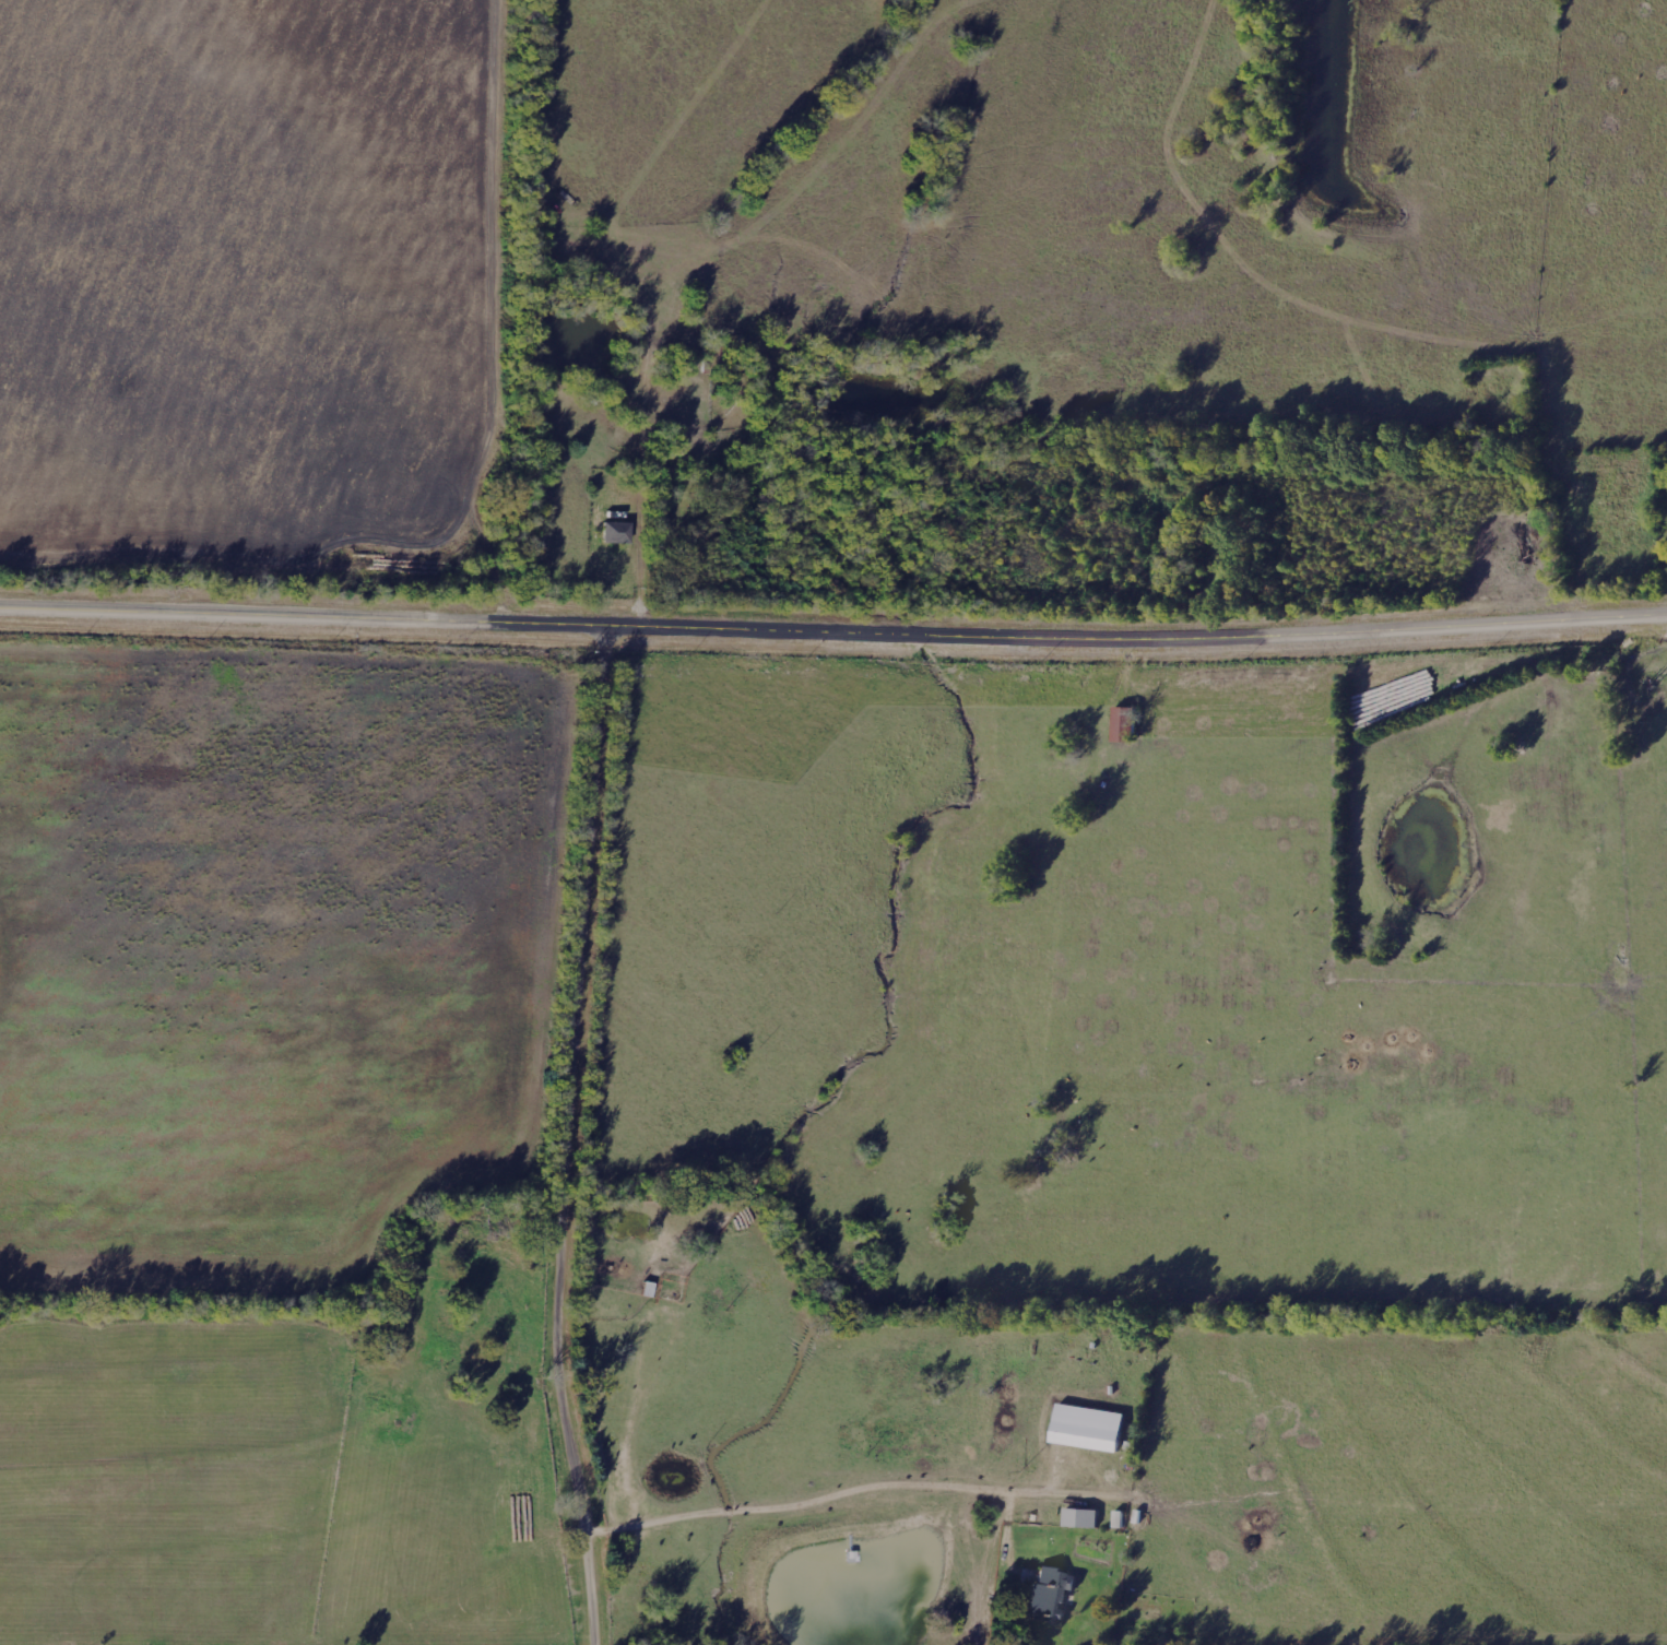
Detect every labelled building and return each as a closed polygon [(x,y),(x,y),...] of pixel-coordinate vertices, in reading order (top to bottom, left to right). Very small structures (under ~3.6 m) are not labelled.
[(1113,708),(1112,742),(1133,742),(1134,708),(1113,708)] [(1118,1452),(1123,1413),(1055,1403),(1050,1443),(1118,1452)] [(1063,1526),(1098,1527),(1099,1510),(1064,1509),(1063,1526)] [(1113,1528),(1125,1528),(1125,1511),(1114,1511),(1113,1528)] [(1030,1584),(1026,1613),(1039,1615),(1038,1621),(1060,1624),(1064,1589),(1073,1590),(1075,1573),(1040,1569),(1038,1585),(1030,1584)]
